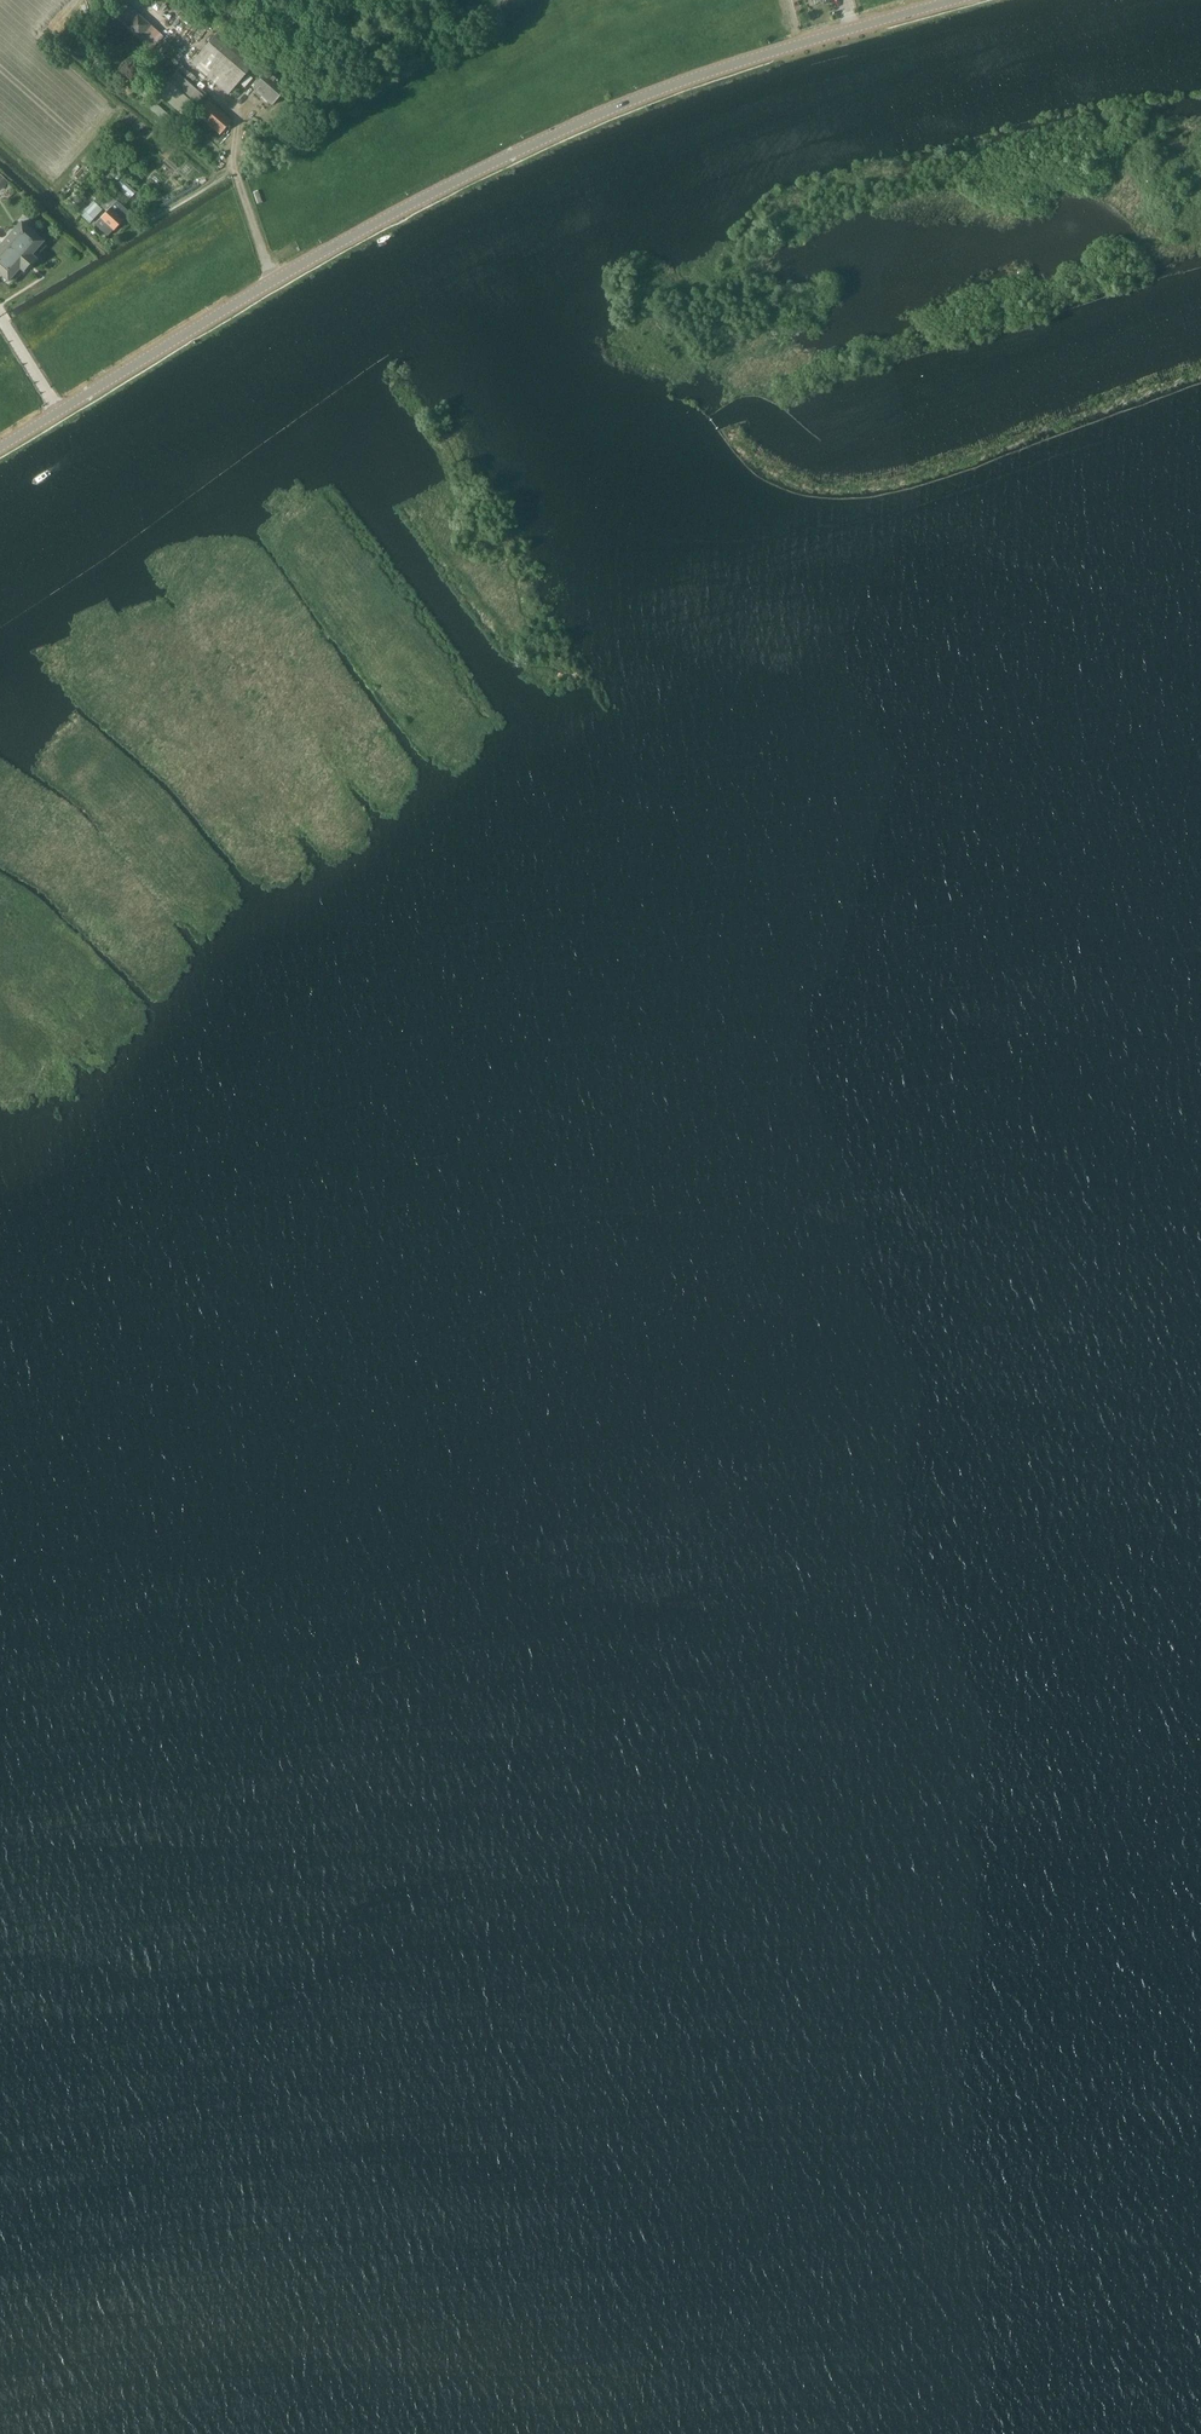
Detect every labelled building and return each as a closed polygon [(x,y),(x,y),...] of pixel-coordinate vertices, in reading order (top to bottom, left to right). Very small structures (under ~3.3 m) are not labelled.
[(152,26),(137,13),(125,2),(113,16),(125,27),(139,40),(140,39),(152,50),(164,36),(152,26)] [(249,32),(257,22),(239,6),(231,15),(249,32)] [(228,95),(254,66),(217,34),(192,63),(228,95)] [(162,55),(171,45),(164,39),(155,49),(162,55)] [(252,88),(272,106),(287,88),(267,71),(252,88)] [(177,72),(168,81),(158,93),(185,118),(196,105),(197,106),(200,103),(206,97),(177,72)] [(232,122),(210,103),(209,102),(198,115),(221,135),(232,122)] [(10,180),(0,170),(0,190),(10,180)] [(132,196),(136,191),(121,178),(117,183),(132,196)] [(66,201),(80,215),(89,223),(103,209),(94,201),(88,207),(80,199),(79,200),(72,193),(66,201)] [(117,200),(100,218),(95,224),(107,236),(113,230),(114,231),(130,213),(117,200)] [(0,246),(0,275),(8,282),(20,268),(24,272),(36,258),(32,255),(44,242),(21,222),(0,246)]
